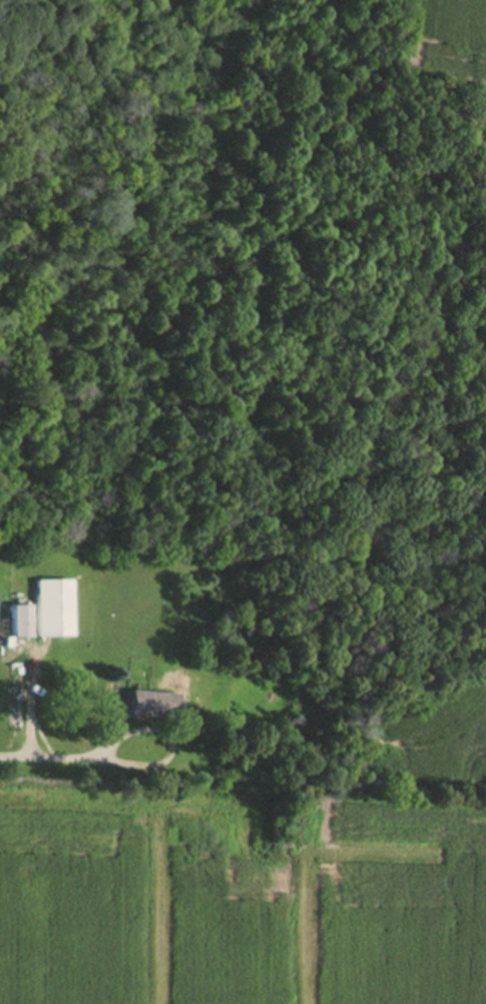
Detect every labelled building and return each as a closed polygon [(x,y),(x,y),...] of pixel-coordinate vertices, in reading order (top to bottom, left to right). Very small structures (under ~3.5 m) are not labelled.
[(72,582),(36,582),(36,639),(72,639),(72,582)] [(11,608),(11,640),(30,640),(30,607),(11,608)] [(172,717),(173,694),(130,694),(130,717),(172,717)]
